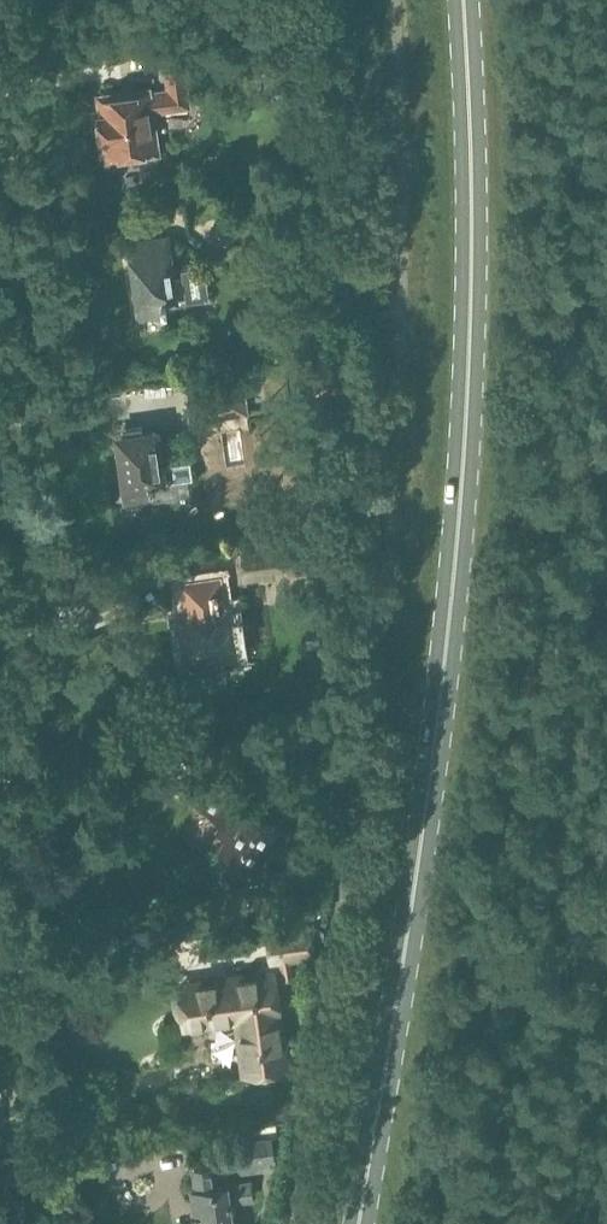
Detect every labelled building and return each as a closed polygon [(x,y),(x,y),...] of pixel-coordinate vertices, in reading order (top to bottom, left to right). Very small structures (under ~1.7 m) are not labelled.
[(166,78),(168,89),(150,92),(150,89),(103,95),(106,115),(98,116),(101,139),(109,138),(112,157),(156,150),(153,130),(150,130),(148,111),(188,105),(184,75),(196,73),(193,50),(160,54),(163,79),(166,78)] [(173,274),(168,237),(131,243),(142,314),(165,311),(164,302),(166,301),(166,298),(209,292),(204,261),(182,264),(184,273),(173,274)] [(189,421),(247,412),(242,381),(184,389),(189,421)] [(143,432),(142,426),(123,429),(124,435),(119,436),(128,498),(152,495),(151,486),(154,485),(154,482),(193,477),(191,459),(160,464),(155,431),(143,432)] [(222,613),(217,581),(185,585),(189,618),(183,619),(183,621),(180,625),(182,640),(186,641),(188,659),(235,653),(229,612),(222,613)] [(321,641),(322,648),(332,647),(331,639),(321,641)] [(288,834),(246,809),(255,794),(225,775),(207,805),(211,808),(211,811),(219,816),(222,815),(226,817),(219,829),(228,834),(222,845),(237,854),(238,859),(245,863),(249,862),(256,866),(266,850),(275,856),(288,834)] [(259,887),(236,891),(240,910),(263,906),(259,887)] [(292,977),(289,960),(314,957),(310,926),(268,930),(272,962),(283,961),(285,973),(283,975),(274,976),(274,973),(179,983),(180,989),(177,996),(176,1004),(179,1011),(184,1016),(185,1022),(239,1016),(246,1070),(256,1069),(259,1075),(264,1078),(270,1077),(274,1073),(275,1067),(285,1066),(278,1012),(279,1012),(275,983),(288,981),(292,977)] [(242,1170),(269,1167),(268,1157),(273,1156),(271,1136),(238,1140),(242,1170)] [(166,1141),(167,1153),(177,1152),(176,1140),(166,1141)] [(210,1162),(194,1164),(197,1185),(191,1186),(194,1204),(204,1202),(207,1223),(231,1223),(228,1199),(251,1195),(249,1178),(213,1183),(210,1162)]
